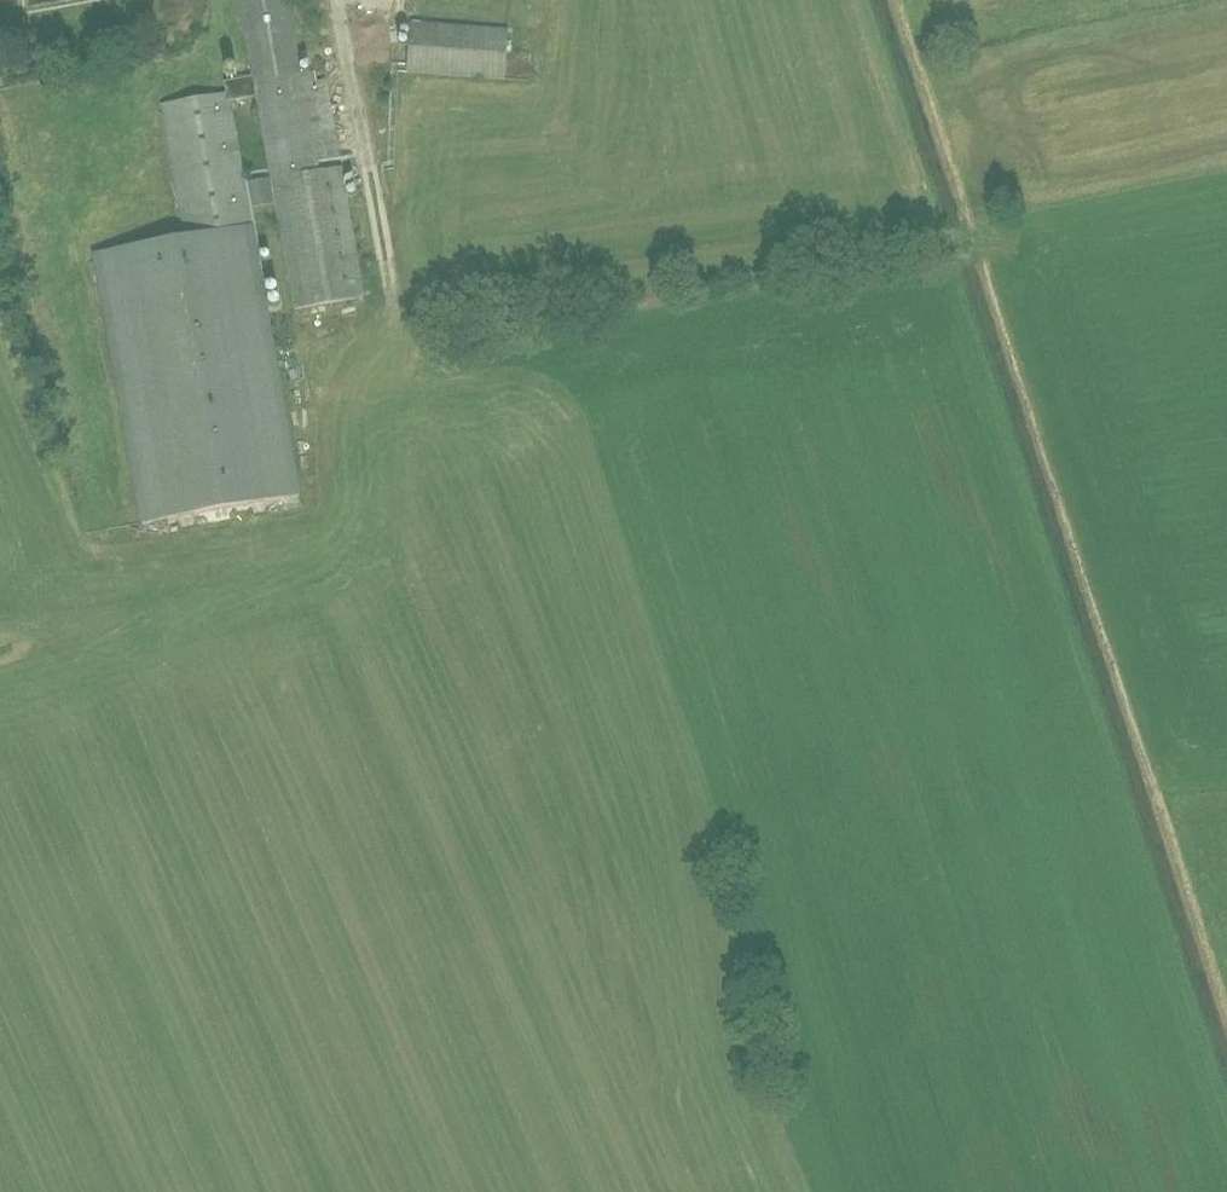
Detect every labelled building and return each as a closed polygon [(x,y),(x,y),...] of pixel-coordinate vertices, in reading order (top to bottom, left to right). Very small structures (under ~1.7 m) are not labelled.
[(289,0),(238,0),(252,76),(224,81),(226,92),(160,104),(185,239),(95,254),(142,521),(299,494),(253,227),(249,206),(274,202),(293,309),(365,296),(342,166),(320,170),(317,160),(340,157),(326,79),(317,80),(315,71),(302,73),(289,0)] [(504,79),(508,29),(410,21),(406,72),(504,79)]
